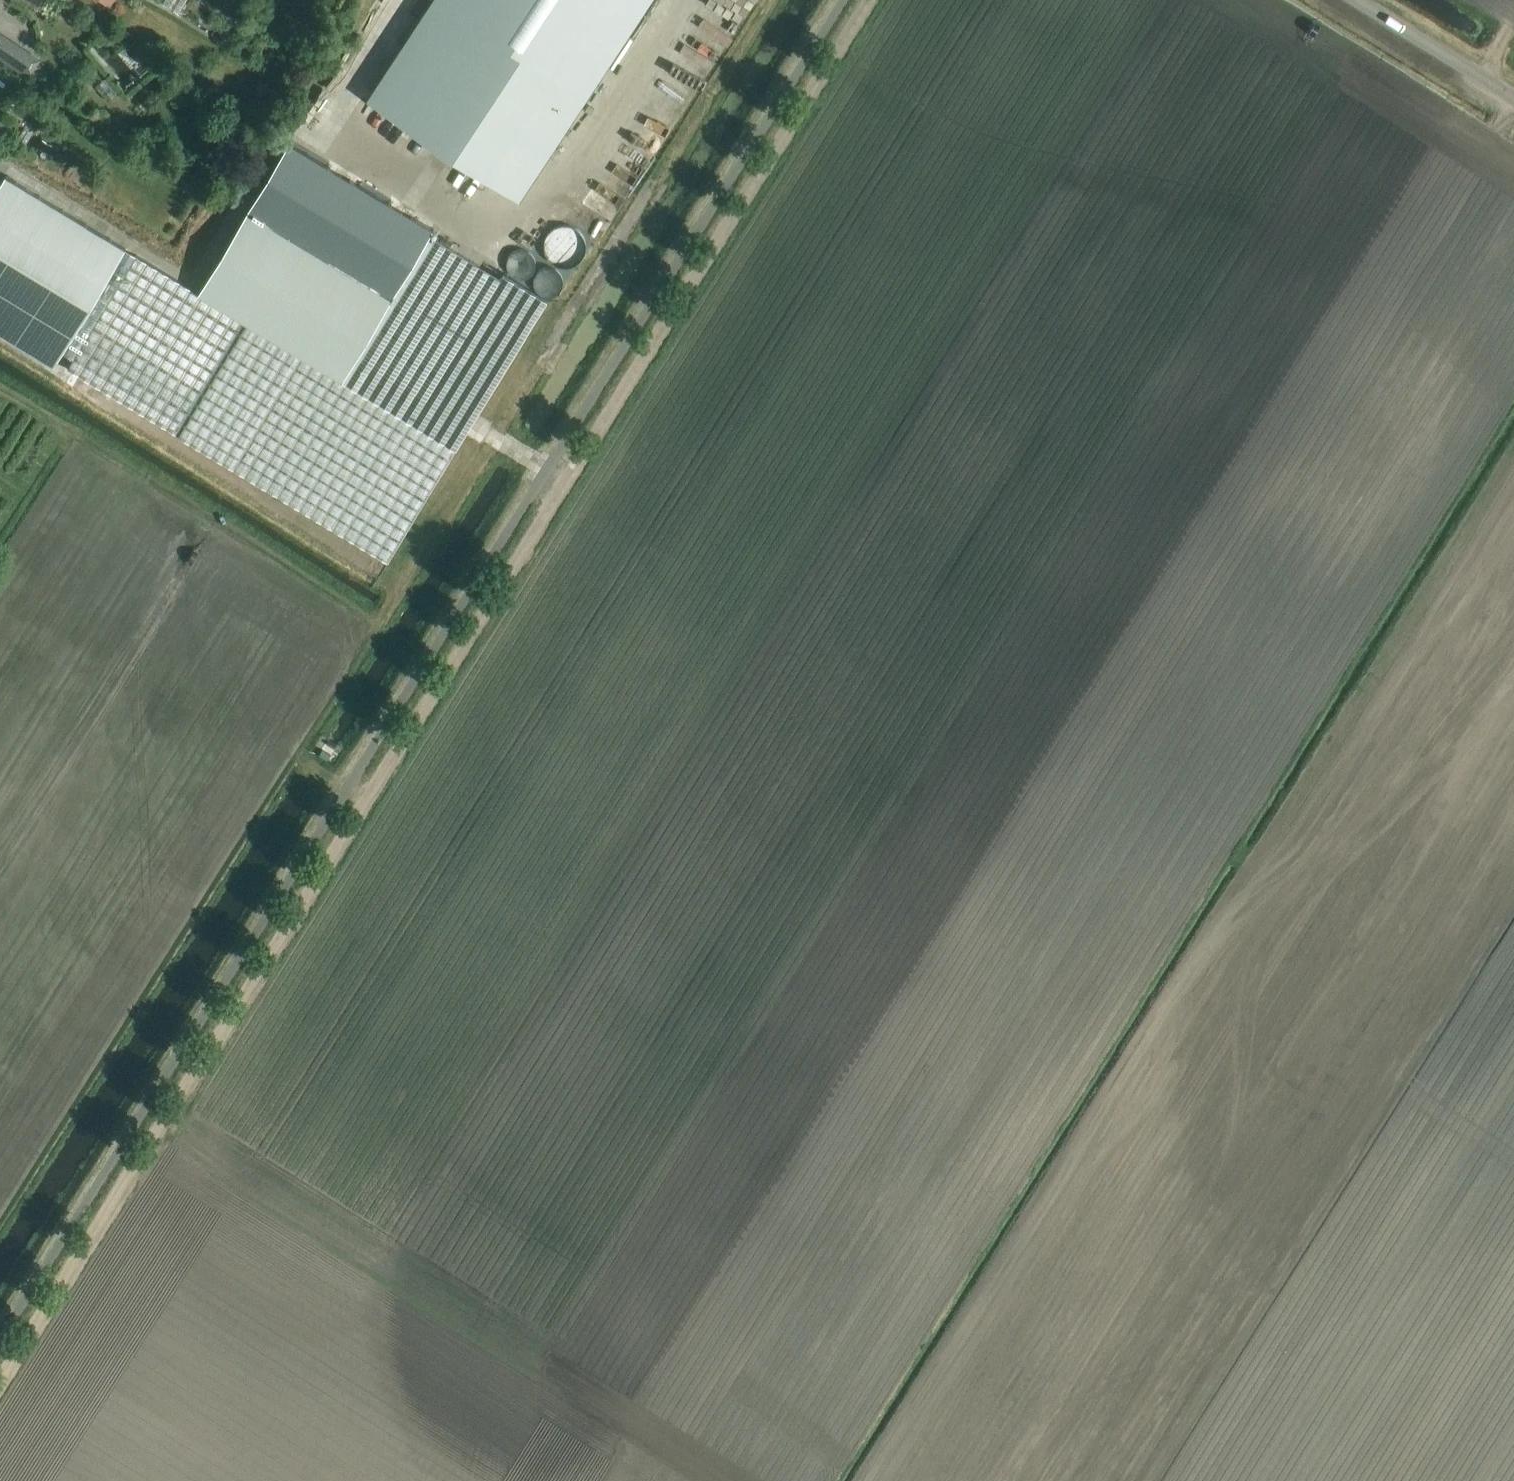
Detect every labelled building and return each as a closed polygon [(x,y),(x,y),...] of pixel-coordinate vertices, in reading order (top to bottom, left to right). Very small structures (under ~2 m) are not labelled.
[(402,48),(416,57),(424,63),(390,115),(496,184),(547,107),(570,122),(651,0),(433,0),(402,48)] [(31,59),(0,39),(0,59),(22,73),(31,59)] [(54,146),(43,139),(38,147),(49,154),(54,146)] [(359,347),(388,299),(244,212),(196,292),(125,249),(125,248),(5,176),(0,184),(0,323),(58,358),(62,352),(73,358),(67,368),(388,560),(456,447),(409,419),(368,395),(341,378),(359,347)] [(398,242),(393,252),(414,264),(420,254),(398,242)] [(323,749),(319,755),(328,761),(331,755),(323,749)]
